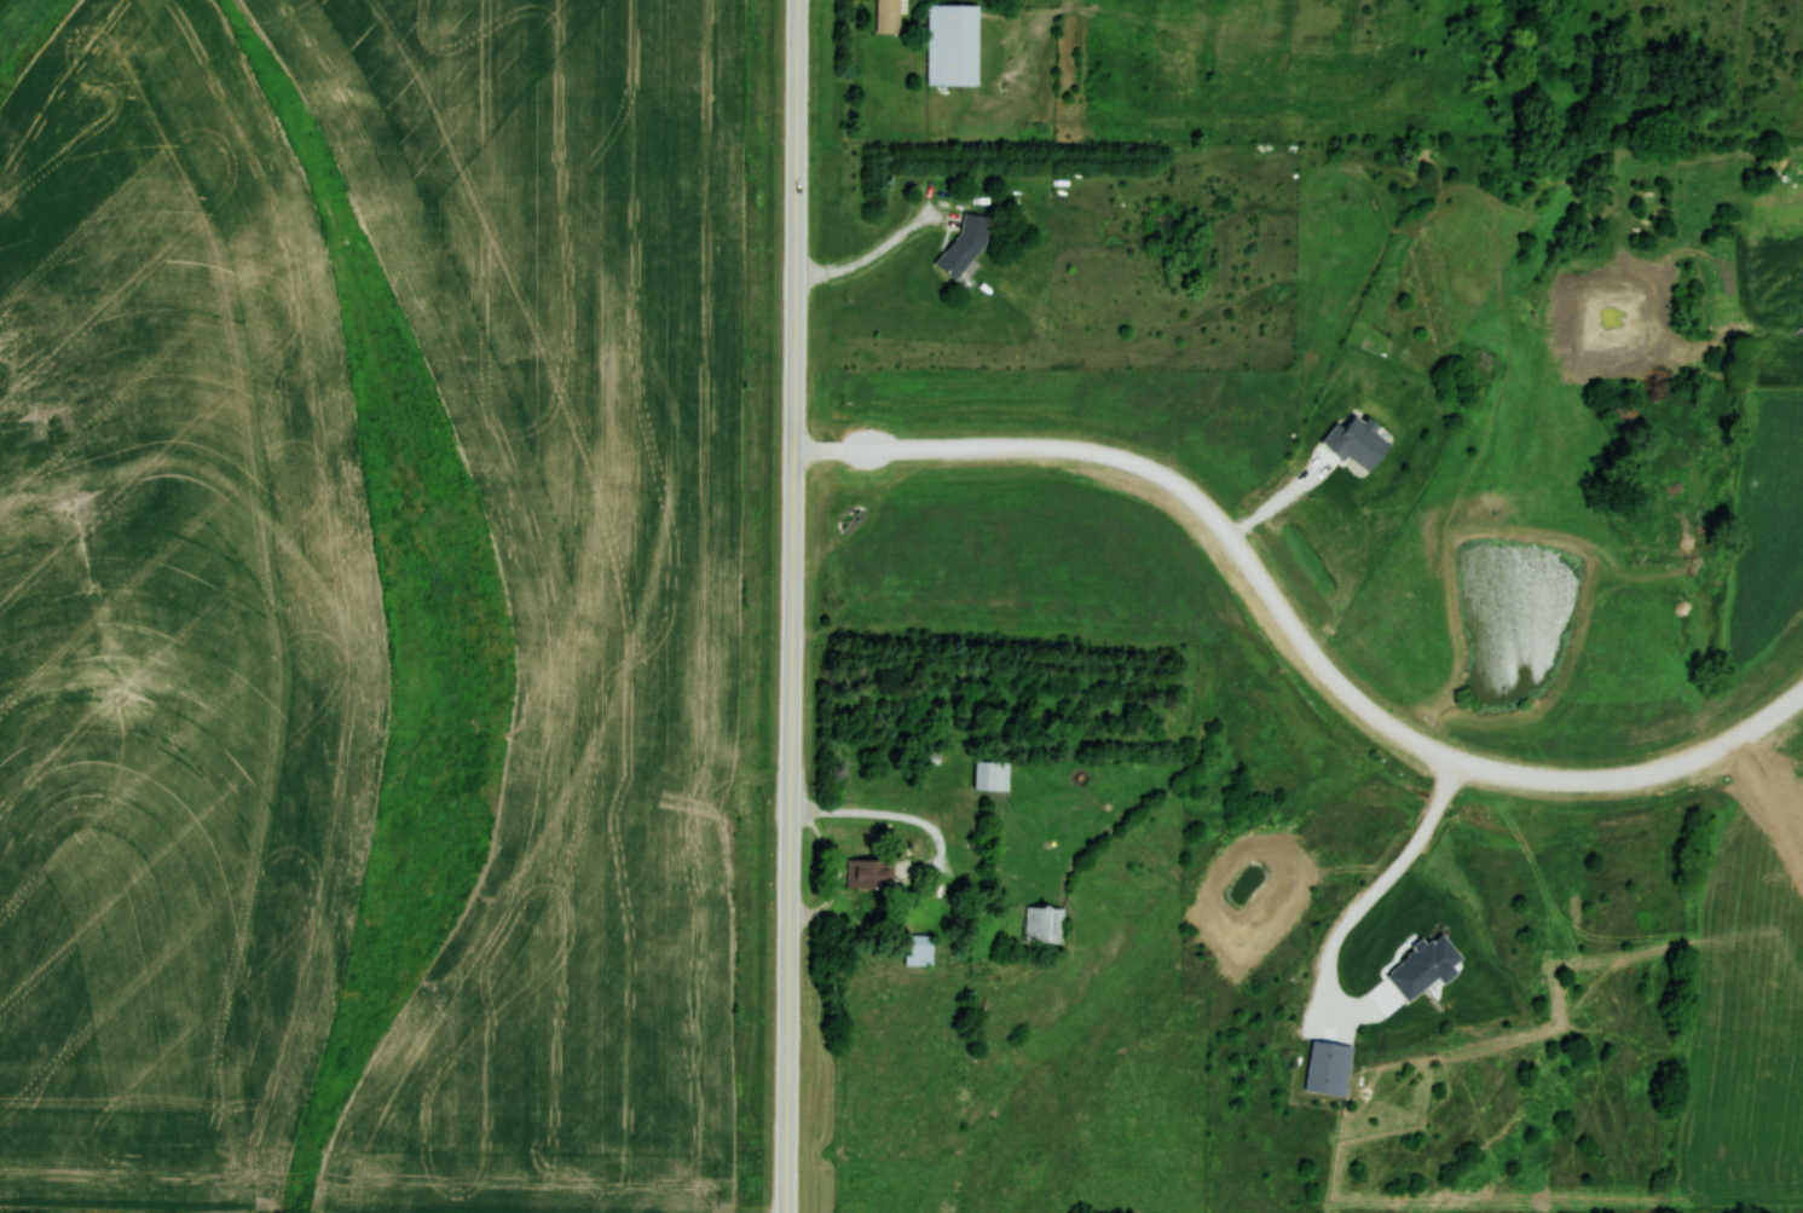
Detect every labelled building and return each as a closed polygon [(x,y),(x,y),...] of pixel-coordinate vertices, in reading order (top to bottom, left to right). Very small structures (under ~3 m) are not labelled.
[(900,33),(900,0),(876,0),(876,33),(900,33)] [(978,5),(928,5),(928,86),(978,86),(978,5)] [(1009,790),(1009,762),(975,762),(975,790),(1009,790)] [(894,861),(847,861),(847,889),(894,889),(894,861)] [(1026,943),(1063,943),(1063,908),(1026,908),(1026,943)] [(933,966),(933,935),(906,935),(906,966),(933,966)]
